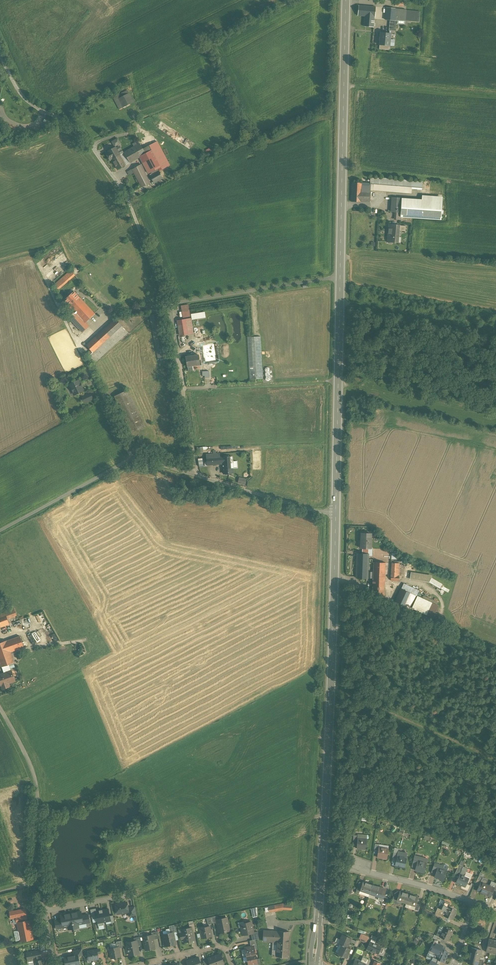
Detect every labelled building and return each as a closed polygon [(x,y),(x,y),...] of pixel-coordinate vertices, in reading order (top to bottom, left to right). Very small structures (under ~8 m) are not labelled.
[(376,7),(359,5),(358,16),(364,16),(364,26),(374,27),(376,7)] [(395,8),(387,8),(385,20),(390,20),(394,21),(394,20),(395,9),(395,8)] [(395,9),(394,20),(405,21),(406,10),(395,9)] [(390,34),(380,33),(379,49),(389,50),(390,49),(390,47),(389,46),(389,45),(390,40),(390,34)] [(113,98),(115,100),(129,93),(128,90),(113,98)] [(115,100),(119,109),(134,102),(129,93),(115,100)] [(152,150),(140,157),(149,173),(158,168),(159,171),(170,165),(157,142),(149,146),(152,150)] [(140,157),(152,150),(149,146),(143,149),(140,144),(120,155),(125,165),(140,157)] [(212,151),(212,149),(212,147),(211,145),(209,144),(206,144),(204,144),(203,146),(201,147),(201,150),(201,152),(203,154),(205,155),(207,155),(209,155),(211,153),(212,151)] [(125,165),(120,155),(116,147),(106,153),(110,160),(112,159),(118,170),(125,165)] [(149,183),(141,164),(132,170),(142,187),(149,183)] [(159,171),(150,176),(154,183),(162,178),(159,171)] [(422,182),(370,178),(370,184),(370,190),(411,193),(412,188),(422,189),(422,182)] [(370,184),(352,183),(351,202),(361,202),(370,202),(370,190),(370,184)] [(401,209),(402,198),(392,198),(391,212),(394,212),(401,212),(401,209)] [(422,200),(402,198),(401,209),(401,212),(400,217),(441,220),(442,201),(422,200)] [(392,224),(389,224),(387,242),(397,243),(398,231),(400,231),(405,231),(406,226),(400,225),(395,225),(392,224)] [(75,275),(71,270),(54,285),(58,290),(75,275)] [(84,303),(74,292),(64,301),(71,308),(69,311),(72,314),(84,303)] [(71,308),(64,301),(61,303),(69,311),(71,308)] [(95,314),(84,303),(72,314),(68,317),(82,332),(88,326),(85,323),(95,314)] [(188,305),(181,306),(183,317),(190,316),(188,305)] [(125,329),(116,318),(86,345),(91,350),(86,354),(90,361),(125,329)] [(190,318),(178,321),(180,336),(193,333),(190,318)] [(128,332),(125,329),(90,361),(92,364),(128,332)] [(260,337),(247,337),(250,379),(263,379),(260,337)] [(199,355),(185,357),(187,366),(200,364),(199,360),(199,355)] [(78,380),(69,384),(72,389),(71,389),(71,390),(72,392),(73,392),(74,393),(78,391),(78,393),(83,390),(81,387),(82,387),(81,383),(80,384),(78,380)] [(128,390),(114,396),(131,433),(145,427),(128,390)] [(90,393),(82,397),(85,403),(93,399),(90,393)] [(155,446),(140,442),(138,449),(153,454),(155,446)] [(224,457),(222,457),(223,464),(223,473),(226,473),(226,472),(228,472),(228,473),(233,473),(233,468),(232,462),(232,457),(228,457),(228,456),(224,456),(224,457)] [(207,465),(217,464),(217,462),(216,457),(206,457),(207,465)] [(371,534),(362,533),(362,536),(361,536),(361,540),(362,540),(362,548),(360,548),(362,548),(368,548),(371,549),(371,548),(371,536),(371,534)] [(368,554),(362,554),(357,554),(356,577),(367,578),(368,554)] [(385,563),(374,562),(372,592),(384,597),(385,563)] [(411,572),(409,580),(429,582),(439,589),(442,584),(431,578),(432,575),(411,572)] [(404,584),(401,589),(417,596),(419,591),(404,584)] [(417,596),(401,589),(395,602),(410,609),(417,596)] [(412,608),(427,614),(432,603),(418,596),(412,608)] [(432,603),(427,614),(433,617),(438,606),(432,603)] [(14,608),(5,611),(8,619),(17,616),(14,608)] [(0,613),(0,628),(9,624),(8,619),(5,611),(0,613)] [(26,618),(15,621),(17,625),(21,623),(22,626),(28,624),(26,618)] [(20,636),(6,641),(11,653),(14,653),(16,652),(15,650),(24,647),(20,636)] [(0,643),(0,662),(2,667),(9,665),(14,663),(11,653),(6,641),(0,643)] [(9,665),(2,667),(4,673),(11,671),(9,665)] [(0,675),(0,682),(3,689),(10,687),(9,683),(15,681),(11,671),(4,673),(0,675)] [(367,839),(357,838),(357,841),(357,849),(362,849),(362,847),(366,848),(366,849),(367,839)] [(388,849),(379,847),(378,850),(377,857),(383,858),(383,857),(386,857),(386,859),(387,859),(388,849)] [(406,858),(397,856),(396,859),(395,866),(400,867),(401,865),(404,866),(404,868),(406,858)] [(426,859),(423,858),(422,859),(418,858),(417,863),(415,870),(420,872),(421,870),(424,871),(424,873),(427,863),(426,863),(425,862),(426,859)] [(463,866),(459,865),(454,875),(458,877),(460,874),(463,866)] [(442,869),(438,867),(437,870),(434,877),(435,877),(440,879),(439,880),(443,881),(443,880),(447,870),(442,869)] [(464,876),(460,874),(458,877),(456,883),(465,887),(469,878),(464,876)] [(372,885),(363,882),(361,888),(360,891),(369,894),(372,885)] [(485,884),(481,882),(479,884),(477,891),(486,895),(490,886),(485,884)] [(382,888),(372,885),(369,894),(379,897),(379,894),(382,888)] [(409,894),(400,891),(398,898),(397,900),(406,903),(409,894)] [(418,897),(409,894),(406,903),(415,906),(416,904),(418,897)] [(450,903),(445,901),(443,905),(442,905),(441,908),(441,909),(438,908),(436,912),(435,912),(434,916),(438,918),(440,914),(446,917),(452,920),(452,919),(456,910),(457,910),(449,906),(450,903)] [(123,902),(120,903),(120,904),(115,904),(117,914),(121,913),(121,914),(124,913),(125,912),(128,912),(129,912),(128,909),(127,902),(124,903),(123,902)] [(25,909),(10,912),(11,919),(16,918),(17,923),(27,921),(25,909)] [(96,911),(95,911),(96,915),(97,918),(98,926),(104,925),(103,922),(111,921),(110,916),(109,909),(102,910),(102,909),(99,910),(99,911),(96,911)] [(61,920),(63,927),(68,926),(68,929),(79,927),(78,924),(83,923),(82,916),(81,911),(61,915),(61,920)] [(218,919),(216,920),(217,923),(218,923),(219,931),(224,930),(224,931),(226,931),(226,930),(229,930),(229,931),(227,918),(218,919)] [(27,921),(17,923),(19,931),(14,931),(16,941),(21,940),(21,941),(33,939),(30,920),(27,921)] [(63,927),(61,920),(55,921),(56,929),(63,927)] [(251,922),(244,923),(244,927),(241,927),(243,935),(253,933),(251,922)] [(210,926),(199,928),(202,938),(212,936),(210,926)] [(453,931),(444,927),(444,928),(440,937),(439,937),(442,938),(448,941),(452,931),(453,931)] [(191,933),(192,933),(191,928),(190,928),(182,930),(183,933),(180,934),(181,939),(183,939),(184,942),(189,941),(189,940),(192,940),(194,940),(193,940),(192,935),(191,936),(191,933)] [(278,931),(264,931),(263,941),(273,942),(274,942),(274,944),(277,945),(278,931)] [(289,932),(278,931),(277,945),(276,956),(287,957),(289,932)] [(166,934),(163,935),(165,946),(176,944),(173,933),(173,932),(170,933),(166,934)] [(152,935),(143,937),(146,950),(155,948),(153,939),(152,935)] [(351,938),(343,935),(338,944),(342,945),(347,948),(347,947),(349,943),(349,942),(351,939),(351,938)] [(489,939),(486,952),(495,954),(495,940),(489,939)] [(134,941),(127,943),(128,950),(128,951),(129,951),(129,955),(139,953),(137,946),(138,946),(137,940),(134,941)] [(381,947),(370,942),(367,949),(371,951),(371,952),(374,953),(375,952),(378,954),(381,947)] [(439,944),(433,942),(432,945),(444,950),(446,947),(439,944)] [(98,950),(87,952),(89,958),(90,957),(91,960),(98,959),(97,954),(105,952),(103,945),(97,946),(98,950)] [(347,948),(342,945),(340,949),(338,954),(345,958),(346,958),(347,957),(350,949),(347,947),(347,948)] [(444,950),(432,945),(430,950),(438,954),(436,958),(435,958),(438,959),(440,960),(444,962),(448,952),(449,952),(444,950)] [(251,946),(245,948),(247,956),(256,955),(254,946),(251,946)] [(117,947),(109,949),(111,959),(121,957),(119,948),(119,947),(117,947)] [(471,948),(468,963),(476,964),(478,964),(482,964),(483,960),(479,959),(481,950),(471,948)] [(438,954),(430,950),(426,958),(430,960),(432,957),(435,958),(436,958),(438,954)] [(40,951),(27,954),(27,955),(27,956),(27,957),(28,958),(28,960),(34,959),(42,957),(40,951)] [(217,955),(215,956),(208,958),(208,959),(210,964),(214,964),(218,964),(221,964),(224,964),(223,961),(222,958),(221,954),(217,955)] [(64,958),(65,964),(78,964),(80,964),(78,956),(78,955),(74,956),(64,958)] [(247,956),(249,964),(250,964),(255,964),(257,963),(256,955),(247,956)] [(34,959),(35,964),(46,964),(45,963),(44,963),(43,959),(42,959),(42,957),(34,959)]
